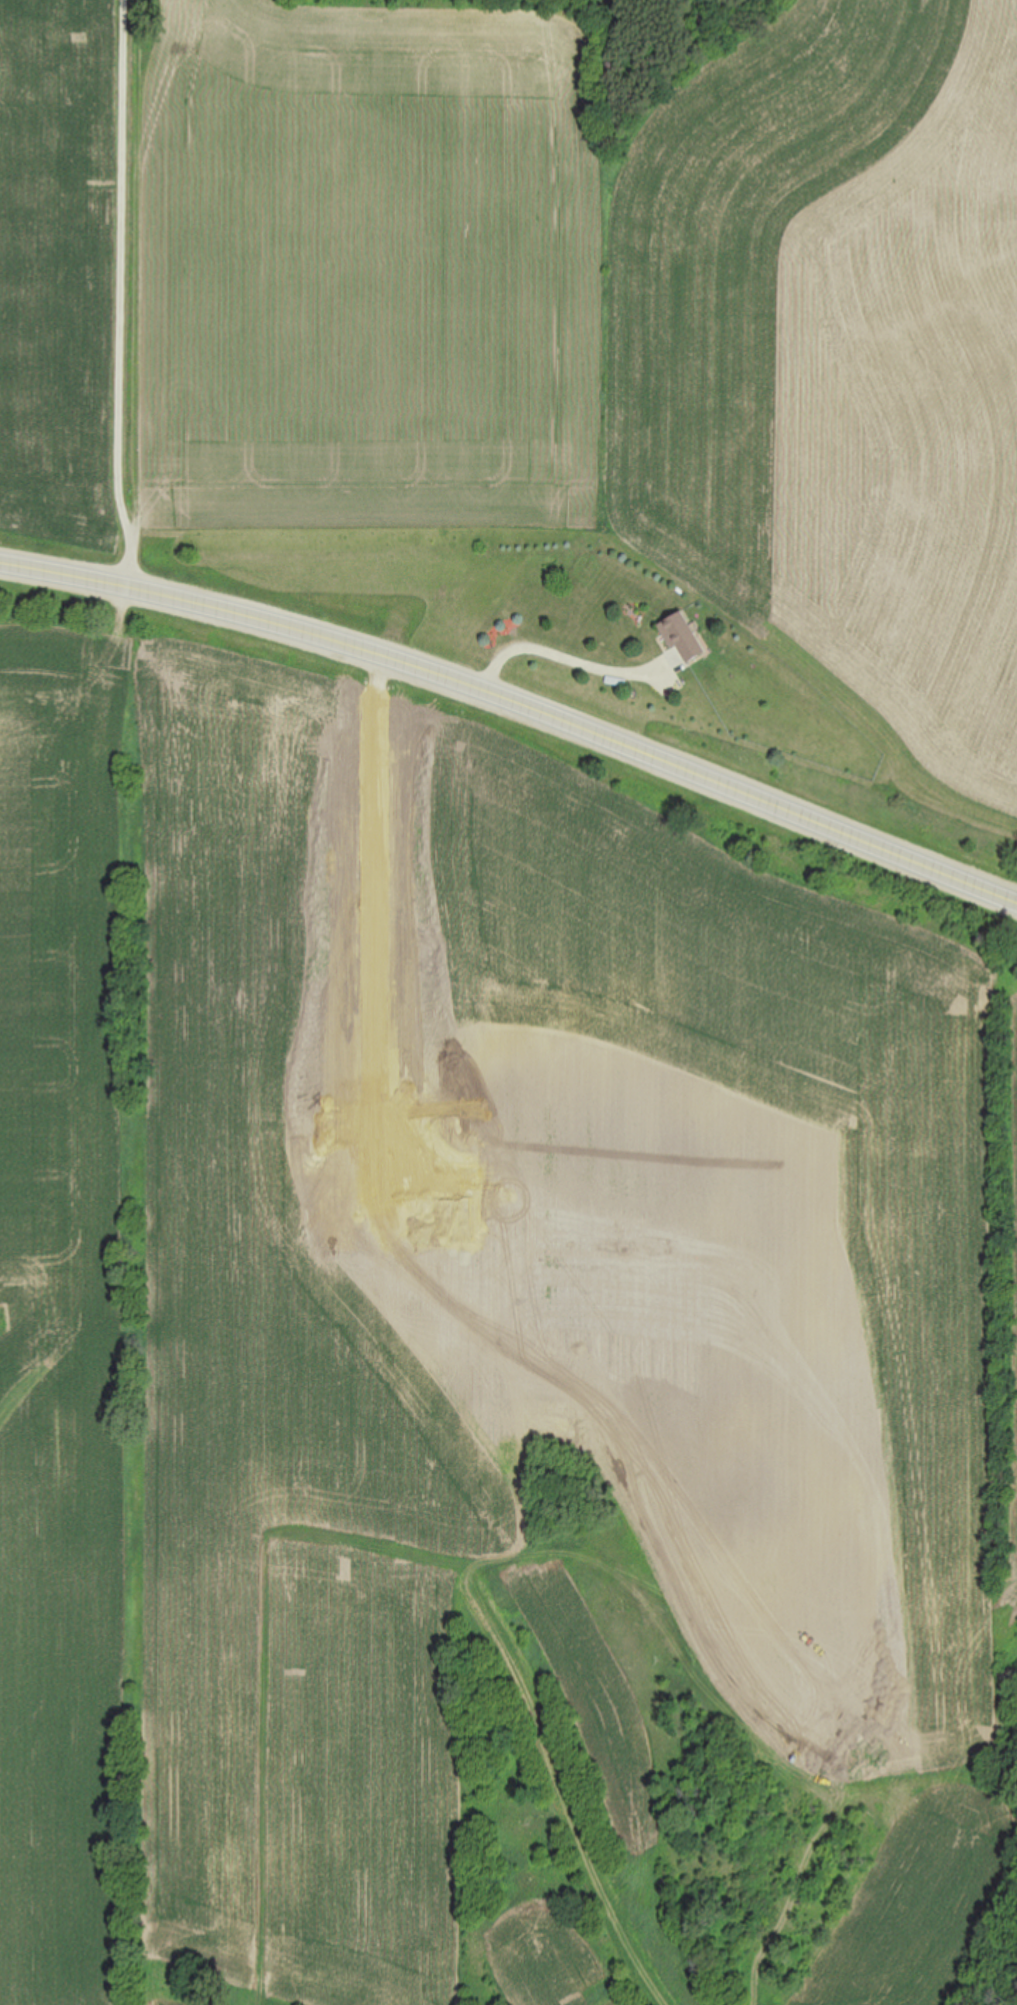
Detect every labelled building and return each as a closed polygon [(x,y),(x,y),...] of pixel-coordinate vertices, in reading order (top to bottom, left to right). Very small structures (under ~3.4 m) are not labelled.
[(682,612),(658,625),(666,639),(660,642),(677,673),(707,657),(682,612)]
